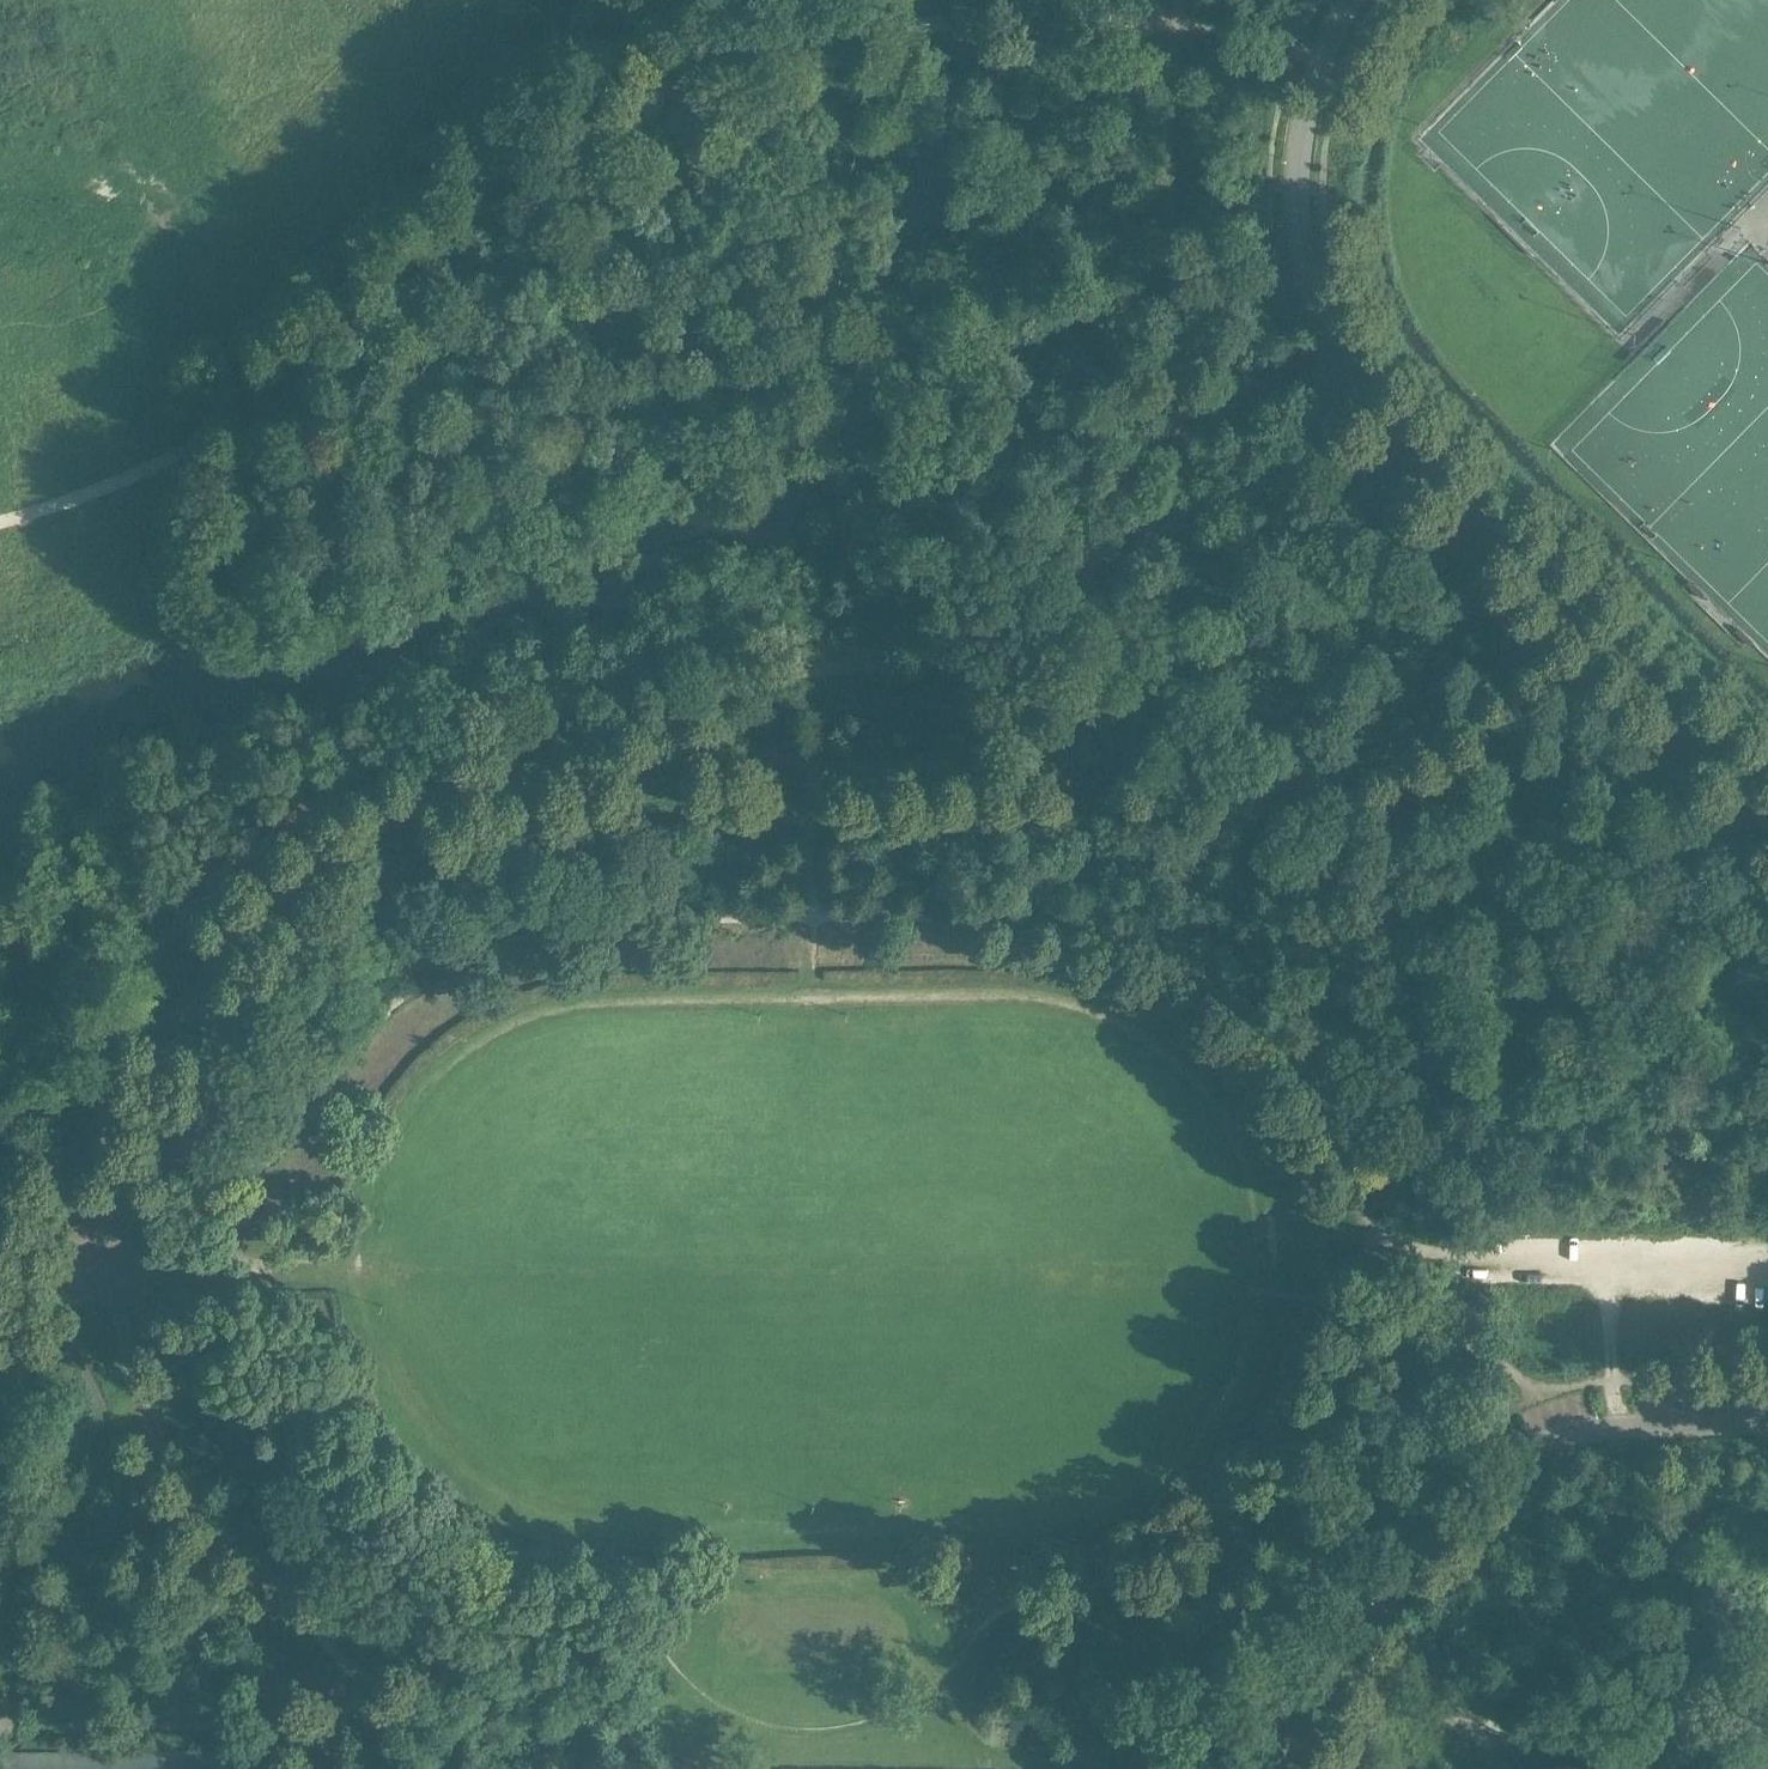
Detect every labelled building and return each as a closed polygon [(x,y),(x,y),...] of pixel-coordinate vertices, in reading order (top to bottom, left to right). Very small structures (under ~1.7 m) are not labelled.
[(256,1749),(0,1751),(0,1768),(256,1768),(256,1749)]
